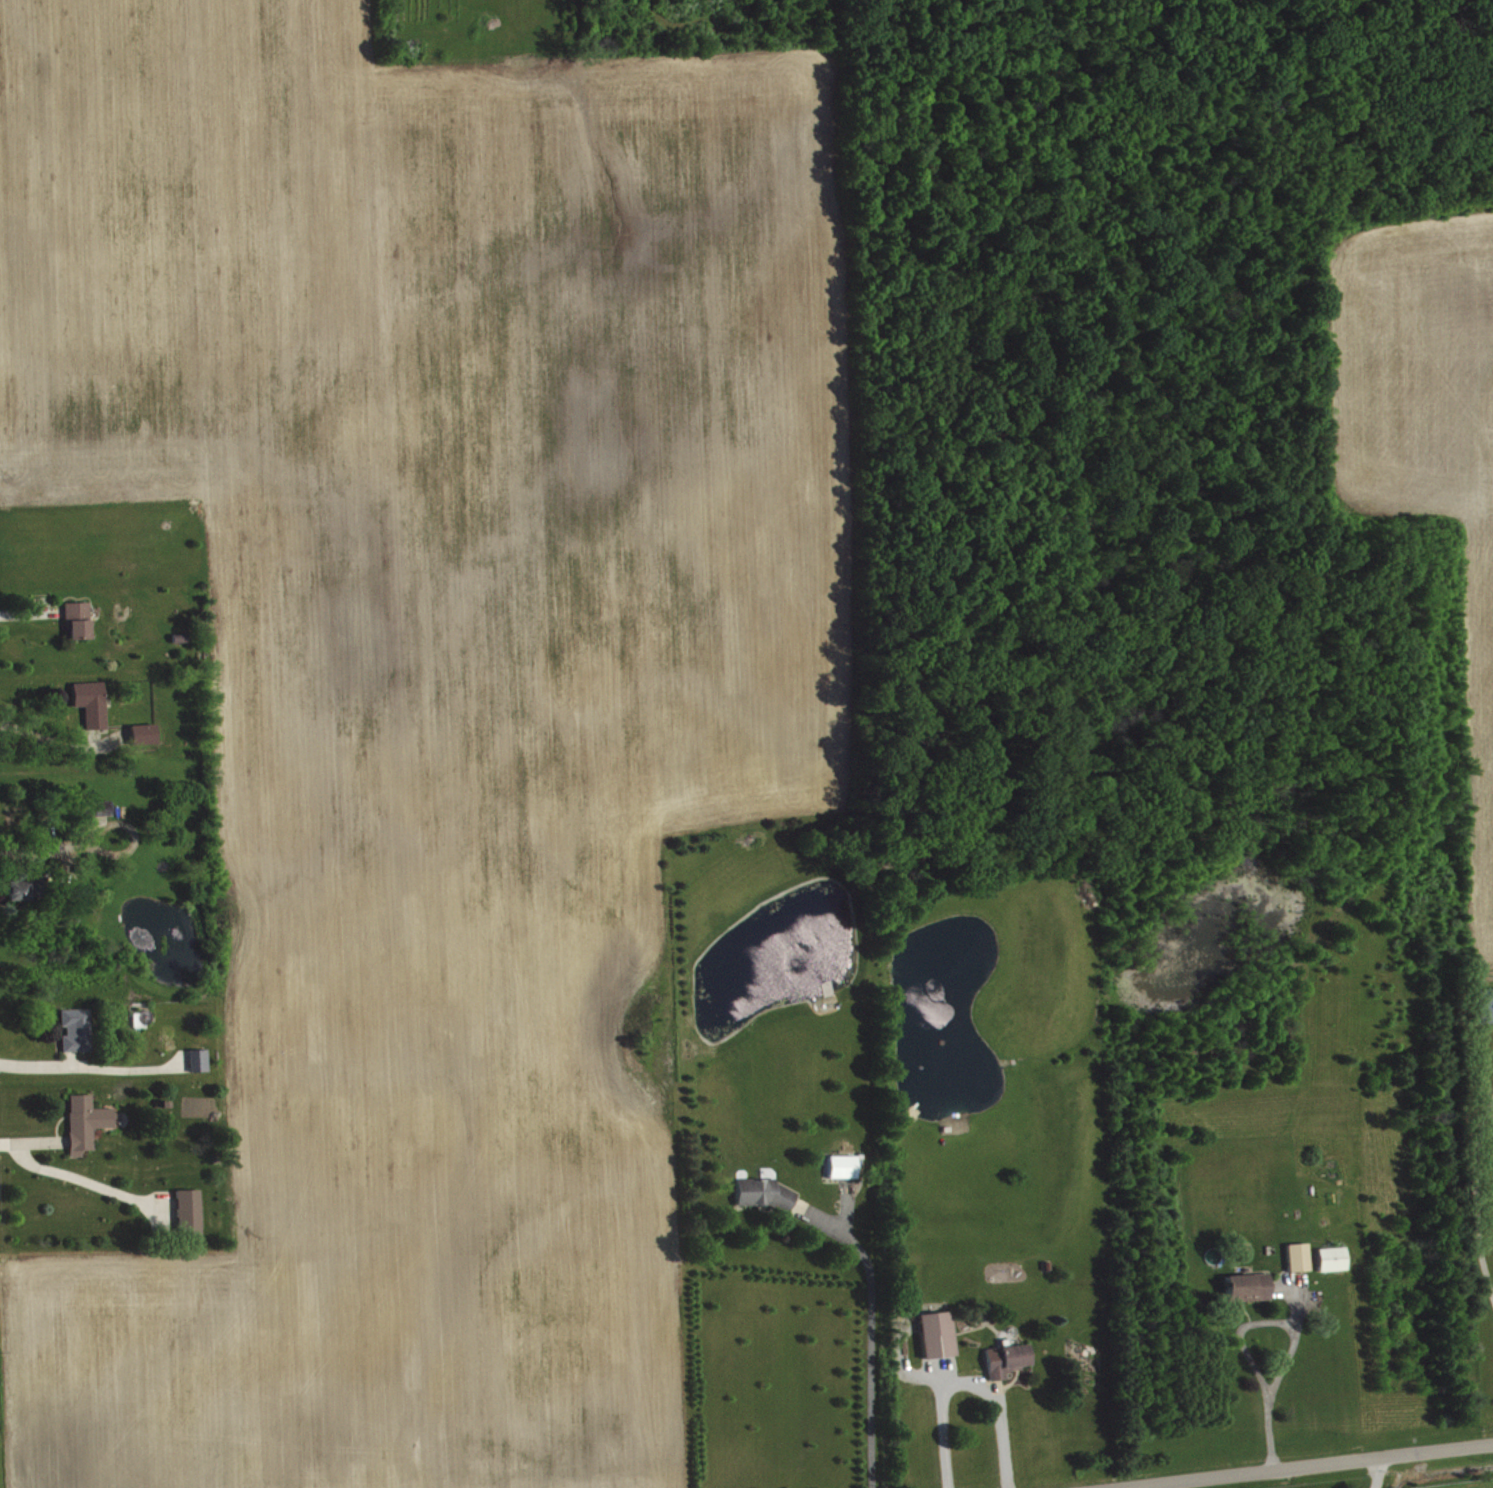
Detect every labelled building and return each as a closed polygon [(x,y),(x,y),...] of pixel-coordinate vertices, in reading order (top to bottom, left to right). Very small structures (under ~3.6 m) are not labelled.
[(61,601),(87,599),(89,637),(67,638),(65,618),(62,619),(61,601)] [(69,682),(102,680),(105,726),(84,727),(82,705),(70,705),(69,682)] [(127,724),(153,723),(155,741),(129,743),(127,724)] [(115,800),(93,801),(93,816),(115,815),(115,800)] [(9,881),(10,899),(46,898),(45,875),(30,875),(30,880),(9,881)] [(58,1007),(87,1007),(88,1049),(67,1050),(60,1050),(59,1033),(64,1033),(63,1024),(59,1024),(58,1007)] [(206,1047),(207,1069),(188,1070),(188,1064),(187,1048),(206,1047)] [(67,1093),(67,1110),(66,1110),(67,1130),(66,1130),(66,1140),(67,1155),(79,1154),(79,1149),(91,1148),(90,1126),(111,1125),(110,1106),(89,1107),(89,1092),(67,1093)] [(860,1178),(859,1156),(831,1156),(832,1178),(860,1178)] [(739,1179),(740,1207),(797,1206),(796,1188),(781,1188),(780,1179),(739,1179)] [(175,1188),(198,1188),(199,1233),(176,1233),(175,1188)] [(1291,1272),(1312,1271),(1311,1243),(1290,1244),(1291,1272)] [(1349,1247),(1322,1248),(1323,1271),(1350,1270),(1349,1247)] [(1229,1275),(1229,1302),(1274,1300),(1273,1273),(1229,1275)] [(922,1314),(927,1359),(960,1355),(955,1311),(922,1314)] [(992,1381),(1009,1379),(1008,1369),(1033,1367),(1030,1344),(989,1349),(992,1381)]
